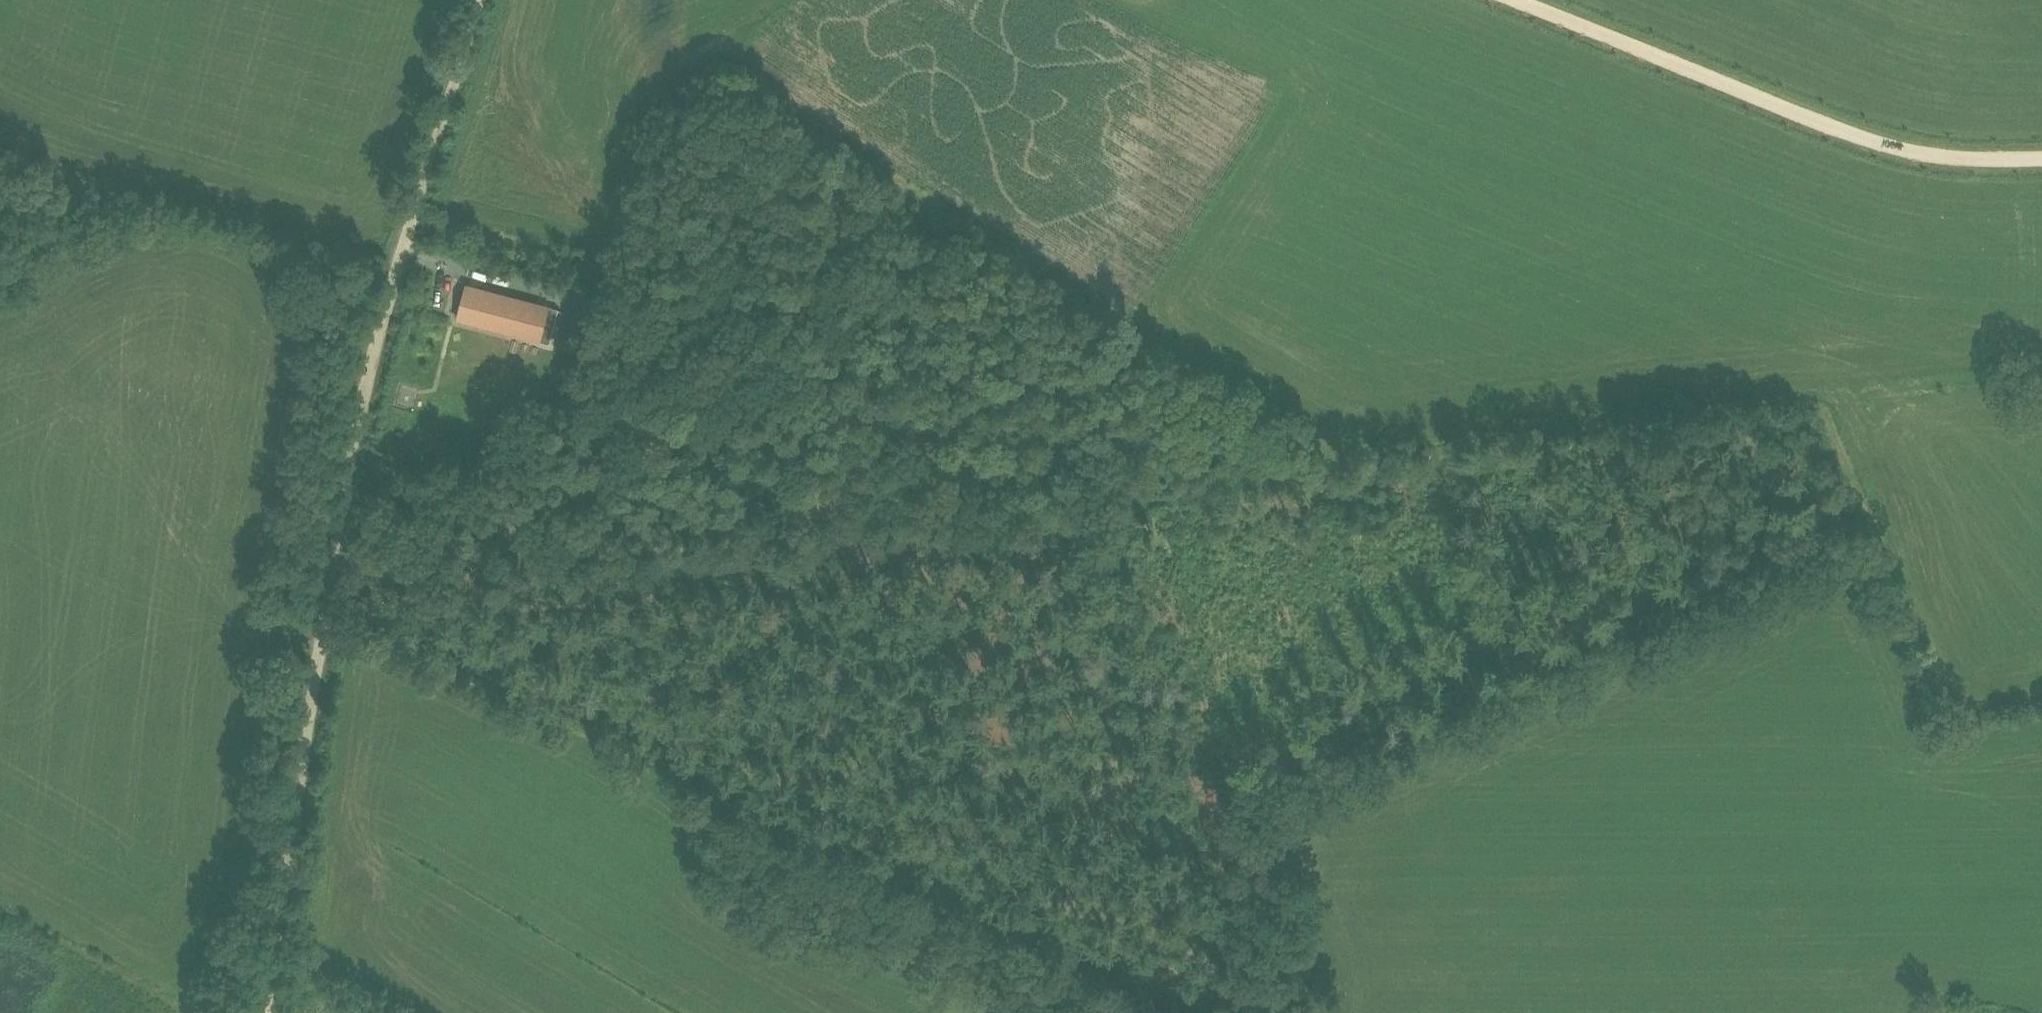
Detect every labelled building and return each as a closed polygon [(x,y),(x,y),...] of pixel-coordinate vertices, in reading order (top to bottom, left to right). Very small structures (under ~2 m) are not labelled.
[(508,322),(543,331),(549,306),(467,284),(461,308),(459,308),(457,317),(506,330),(508,322)]
